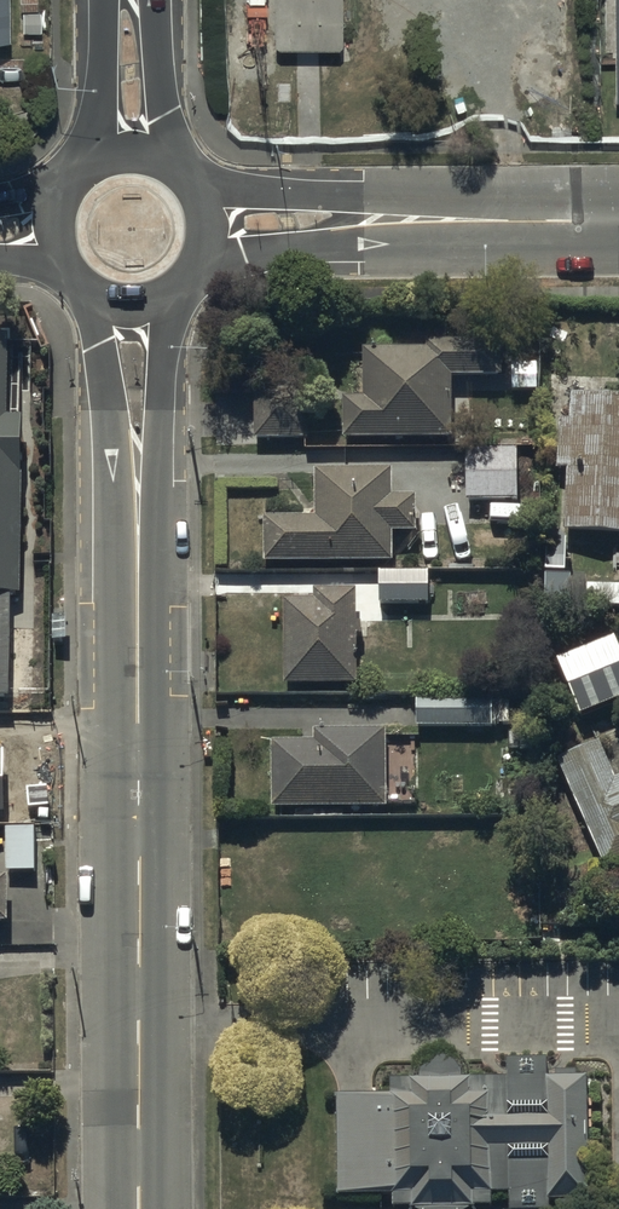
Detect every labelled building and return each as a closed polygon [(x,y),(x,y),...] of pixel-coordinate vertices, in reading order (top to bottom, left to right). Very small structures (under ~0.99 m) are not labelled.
[(274,48),(340,46),(339,0),(272,0),(274,48)] [(6,710),(7,599),(20,599),(21,432),(12,432),(13,344),(0,343),(0,710),(6,710)] [(448,448),(448,385),(498,385),(498,353),(432,354),(432,362),(362,362),(362,408),(344,408),(344,448),(448,448)] [(252,395),(254,442),(308,440),(306,393),(252,395)] [(570,405),(569,430),(557,429),(555,480),(564,480),(562,541),(618,543),(618,407),(570,405)] [(465,457),(465,510),(514,510),(514,457),(465,457)] [(261,530),(262,573),(391,571),(390,543),(415,543),(414,505),(390,506),(389,480),(312,481),(313,529),(261,530)] [(388,581),(388,610),(439,609),(438,581),(388,581)] [(281,611),(282,696),(358,696),(357,599),(314,600),(314,611),(281,611)] [(557,656),(579,710),(618,694),(618,647),(613,632),(557,656)] [(416,714),(415,735),(461,736),(461,714),(416,714)] [(269,752),(271,821),(385,818),(383,740),(314,742),(314,751),(269,752)] [(601,892),(618,884),(618,789),(612,792),(598,760),(554,778),(601,892)] [(34,826),(5,826),(6,869),(34,868),(34,826)] [(507,1205),(507,1208),(585,1208),(584,1086),(574,1086),(574,1081),(553,1081),(553,1087),(547,1087),(547,1069),(506,1069),(507,1087),(465,1087),(465,1081),(462,1075),(459,1071),(454,1067),(448,1065),(442,1064),(436,1065),(431,1067),(426,1071),(422,1075),(420,1081),(419,1087),(394,1087),(394,1106),(352,1104),(339,1106),(339,1208),(353,1208),(394,1208),(492,1208),(492,1205),(507,1205)]
